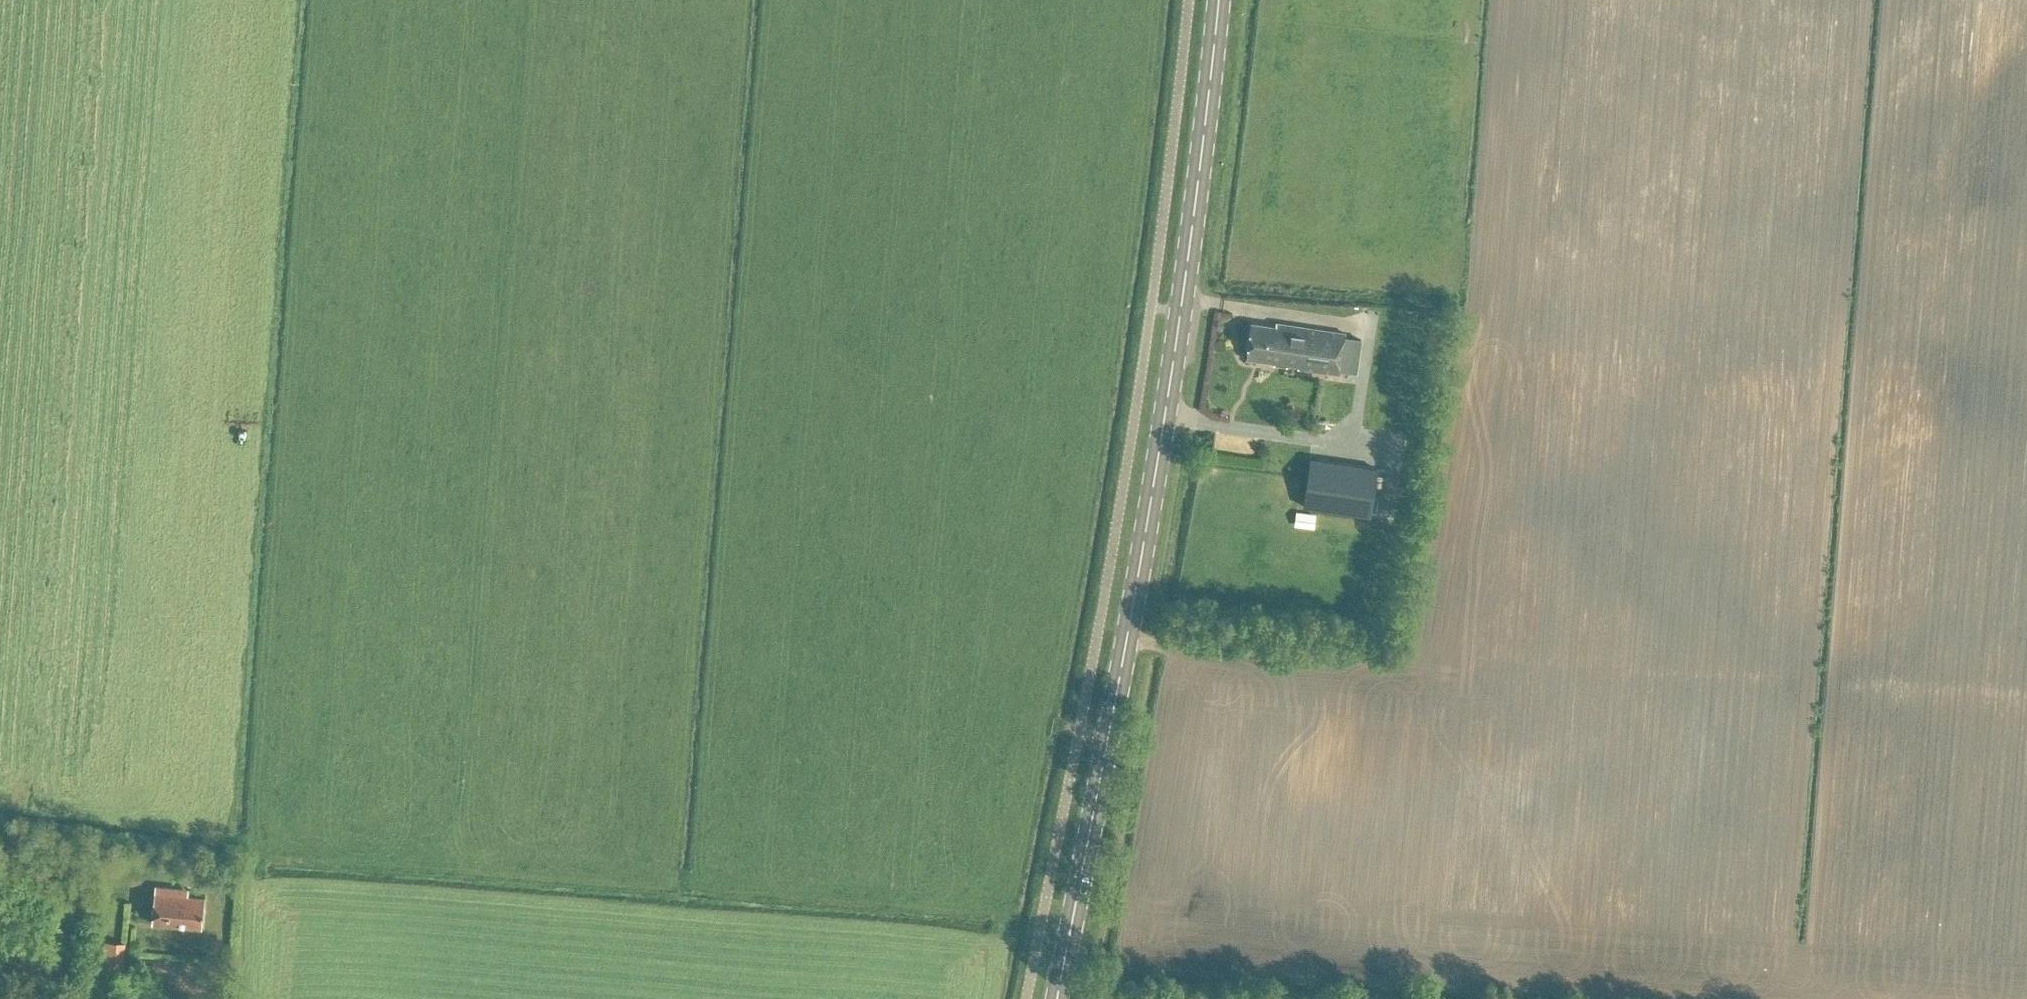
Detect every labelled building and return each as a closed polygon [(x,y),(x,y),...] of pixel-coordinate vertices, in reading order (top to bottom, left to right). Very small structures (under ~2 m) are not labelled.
[(1254,323),(1253,331),(1248,359),(1274,363),(1274,364),(1339,373),(1339,370),(1363,373),(1360,389),(1410,397),(1419,334),(1369,326),(1367,342),(1344,338),(1345,331),(1276,321),(1276,327),(1254,323)] [(1303,504),(1370,515),(1377,468),(1310,458),(1303,504)] [(152,922),(202,926),(205,896),(188,894),(189,888),(155,885),(152,922)] [(99,940),(97,964),(122,967),(124,943),(99,940)]
